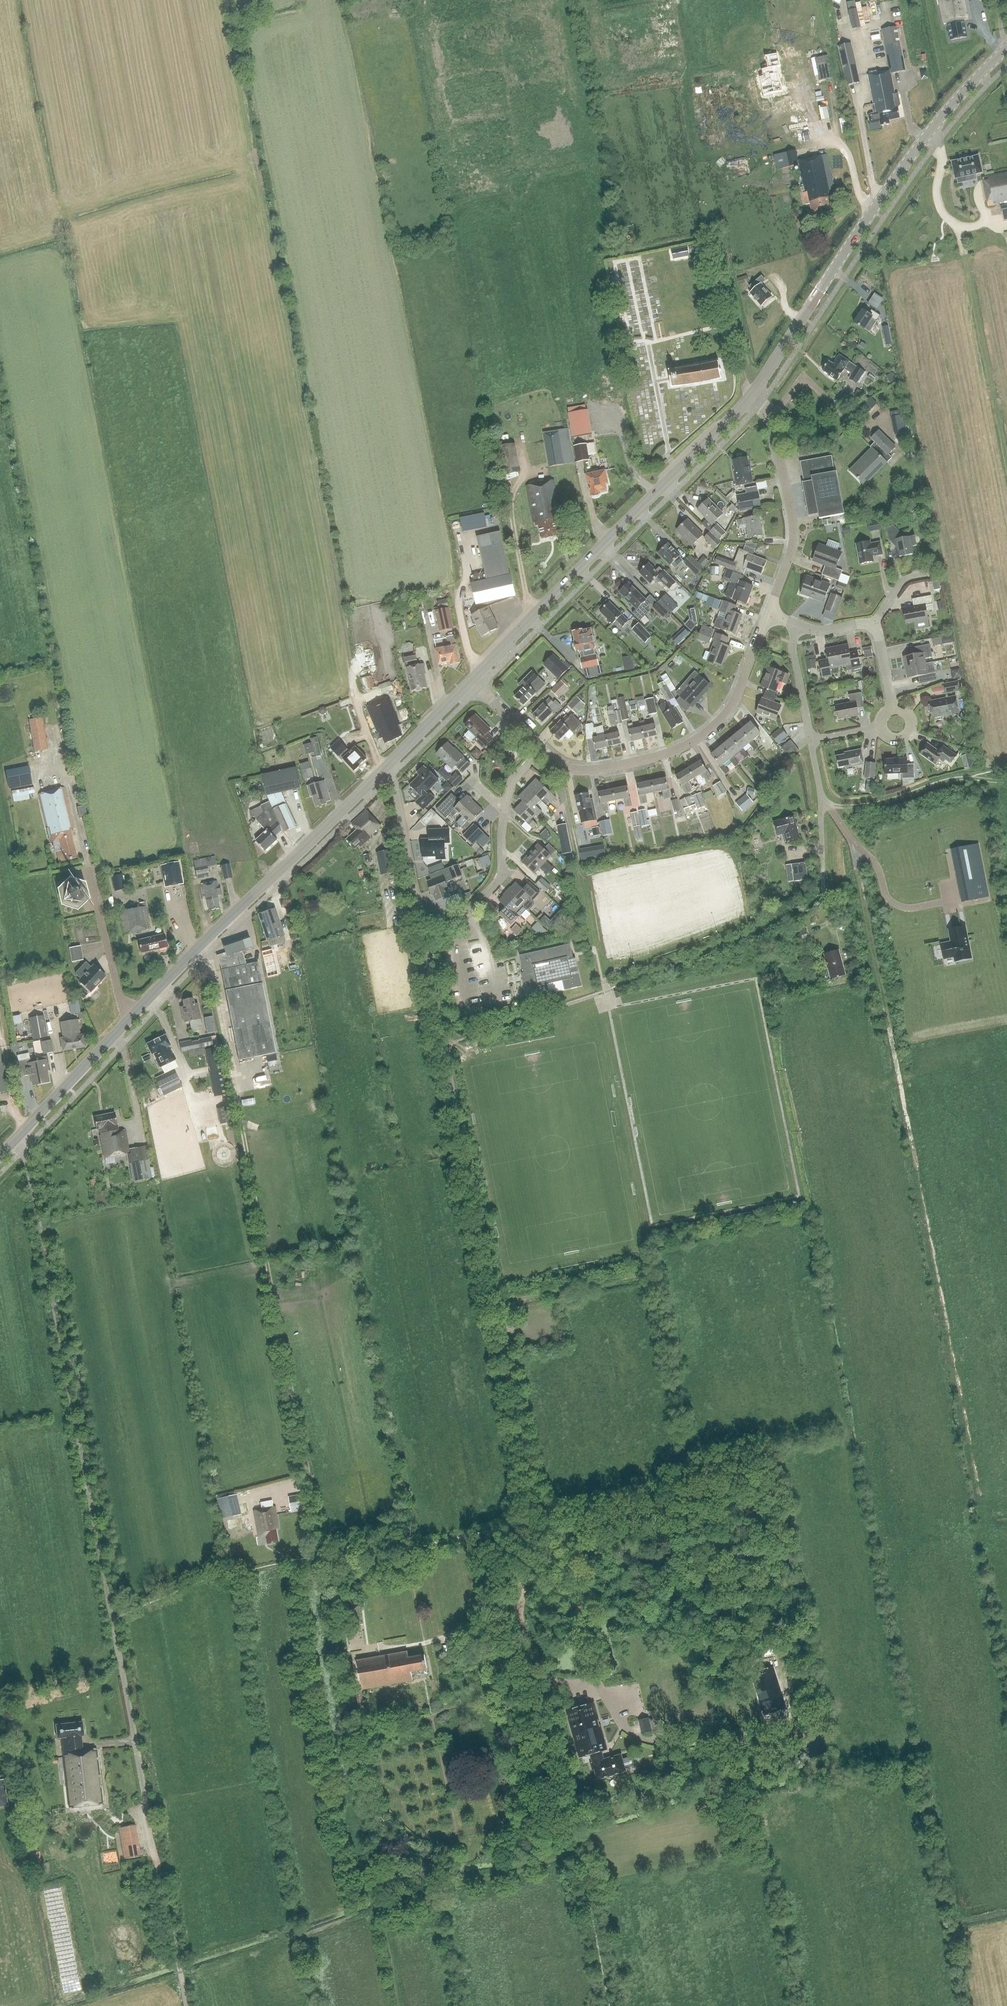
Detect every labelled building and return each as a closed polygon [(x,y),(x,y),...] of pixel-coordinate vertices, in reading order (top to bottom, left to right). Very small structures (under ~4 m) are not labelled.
[(968,19),(964,0),(938,0),(943,24),(947,24),(950,40),(967,37),(964,20),(968,19)] [(848,10),(852,29),(860,27),(856,8),(848,10)] [(890,71),(879,73),(886,110),(888,121),(889,120),(889,121),(900,118),(898,107),(900,105),(898,94),(894,95),(890,74),(905,71),(896,27),(882,30),(890,71)] [(838,45),(846,85),(860,82),(851,42),(838,45)] [(777,66),(772,47),(760,50),(763,62),(756,64),(758,70),(754,71),(760,96),(780,92),(774,67),(777,66)] [(880,126),(889,124),(889,121),(889,120),(888,121),(886,110),(879,73),(868,75),(873,105),(872,105),(873,109),(874,114),(870,114),(868,116),(869,122),(871,123),(880,121),(880,126)] [(795,125),(832,118),(826,83),(788,90),(795,125)] [(845,117),(839,118),(842,133),(848,132),(845,117)] [(826,154),(798,161),(795,150),(774,155),(777,170),(798,165),(803,187),(801,188),(805,205),(810,204),(812,215),(832,210),(829,197),(835,196),(826,154)] [(951,162),(955,178),(955,179),(956,179),(956,178),(957,178),(958,183),(966,181),(965,176),(981,173),(982,173),(982,172),(978,156),(979,156),(978,155),(977,155),(977,156),(952,161),(951,161),(951,162)] [(983,177),(988,206),(1006,202),(1006,173),(983,177)] [(765,280),(761,276),(749,287),(752,291),(750,293),(761,306),(762,305),(763,306),(771,298),(772,297),(761,284),(765,280)] [(869,332),(880,315),(871,310),(868,314),(862,309),(854,323),(864,330),(865,329),(869,332)] [(882,326),(887,350),(893,349),(888,325),(882,326)] [(849,361),(839,355),(835,362),(833,364),(828,361),(826,364),(825,363),(822,367),(824,368),(822,370),(828,374),(828,375),(837,381),(845,369),(853,374),(849,379),(856,383),(864,371),(857,367),(849,361)] [(708,381),(722,378),(718,362),(706,365),(695,367),(685,368),(678,369),(668,370),(671,386),(679,386),(685,385),(697,383),(708,381)] [(886,376),(891,383),(896,380),(892,373),(886,376)] [(865,393),(857,390),(855,396),(863,399),(865,393)] [(903,414),(891,417),(894,435),(907,432),(903,414)] [(543,431),(548,466),(574,463),(568,428),(543,431)] [(887,462),(892,457),(889,454),(896,447),(879,430),(871,438),(876,443),(871,448),(849,471),(864,486),(887,462)] [(576,462),(589,459),(586,443),(573,445),(576,462)] [(819,519),(844,514),(836,471),(835,472),(831,456),(800,462),(810,515),(818,514),(819,519)] [(747,487),(753,485),(750,467),(749,468),(747,458),(733,460),(734,470),(734,471),(737,486),(746,484),(747,487)] [(606,484),(608,483),(605,470),(585,474),(588,488),(589,488),(591,496),(594,497),(598,496),(599,494),(601,494),(600,493),(607,491),(606,484)] [(570,495),(578,494),(574,474),(566,475),(570,495)] [(762,489),(771,486),(769,478),(759,481),(762,489)] [(560,532),(566,530),(564,523),(560,523),(558,515),(561,514),(554,480),(526,486),(533,523),(535,523),(536,527),(538,526),(541,539),(561,535),(560,532)] [(748,493),(737,496),(740,511),(761,507),(758,495),(749,497),(748,493)] [(719,540),(726,533),(717,524),(715,522),(723,514),(708,499),(697,510),(714,527),(710,531),(719,540)] [(728,507),(735,513),(738,509),(732,503),(728,507)] [(573,515),(570,504),(564,505),(567,516),(573,515)] [(466,530),(492,527),(491,513),(465,515),(466,530)] [(928,530),(925,513),(918,515),(921,531),(928,530)] [(749,538),(763,535),(759,516),(742,519),(743,525),(746,525),(749,538)] [(692,546),(703,535),(687,519),(677,530),(692,546)] [(867,522),(869,532),(880,529),(879,520),(867,522)] [(912,554),(911,546),(917,545),(915,536),(909,537),(909,536),(901,538),(900,532),(893,525),(886,526),(889,540),(896,539),(899,557),(912,554)] [(477,538),(485,572),(471,575),(473,583),(471,584),(476,606),(476,605),(477,612),(471,615),(473,618),(472,621),(473,624),(476,624),(482,636),(498,628),(488,607),(487,602),(515,596),(511,575),(510,575),(500,532),(477,538)] [(714,549),(721,542),(710,532),(704,538),(714,549)] [(876,556),(882,554),(880,542),(870,544),(870,541),(856,544),(860,564),(874,561),(873,556),(876,555),(876,556)] [(675,568),(683,560),(679,557),(680,555),(668,543),(658,553),(670,565),(671,564),(675,568)] [(838,581),(842,570),(836,568),(841,553),(819,545),(813,560),(825,565),(821,575),(838,581)] [(739,549),(734,563),(715,555),(712,562),(744,574),(746,569),(762,575),(767,561),(749,554),(749,553),(739,549)] [(703,568),(697,562),(689,555),(683,562),(696,575),(703,568)] [(697,562),(703,568),(709,561),(703,556),(697,562)] [(664,570),(663,571),(659,567),(656,570),(648,563),(639,572),(650,584),(654,580),(655,582),(659,582),(661,581),(669,589),(676,582),(664,570)] [(719,575),(719,567),(710,566),(710,575),(719,575)] [(722,579),(729,582),(725,595),(733,598),(732,599),(746,604),(753,586),(742,582),(744,576),(726,569),(722,579)] [(824,602),(830,585),(807,576),(801,593),(824,602)] [(932,582),(934,590),(940,589),(939,581),(932,582)] [(839,582),(837,587),(845,590),(847,585),(839,582)] [(651,605),(641,595),(628,583),(619,592),(626,599),(624,600),(629,604),(630,603),(637,610),(633,614),(641,622),(650,613),(646,609),(651,605)] [(831,593),(825,610),(837,613),(843,597),(831,593)] [(658,601),(671,614),(678,606),(665,594),(658,601)] [(926,611),(934,609),(931,595),(912,599),(913,607),(905,609),(907,623),(928,619),(926,611)] [(721,601),(720,601),(709,597),(706,605),(717,610),(721,601)] [(652,607),(663,618),(664,616),(672,623),(676,619),(658,601),(652,607)] [(714,626),(721,629),(735,634),(742,615),(734,612),(736,606),(723,601),(719,611),(727,614),(725,620),(719,618),(716,619),(714,626)] [(623,627),(628,621),(622,615),(609,602),(600,611),(607,618),(606,619),(610,624),(611,623),(612,624),(616,621),(623,627)] [(449,607),(435,610),(439,631),(454,628),(449,607)] [(631,629),(645,643),(647,641),(648,643),(652,640),(650,638),(652,636),(638,622),(631,629)] [(709,643),(714,629),(702,625),(697,639),(709,643)] [(574,649),(576,650),(576,651),(579,651),(579,652),(580,652),(581,658),(580,658),(583,671),(591,669),(591,667),(599,666),(596,655),(595,655),(594,649),(595,649),(591,629),(583,630),(573,632),(575,641),(574,641),(574,643),(573,645),(574,649)] [(714,642),(710,653),(706,651),(703,659),(707,660),(707,661),(721,667),(724,659),(725,660),(730,647),(726,645),(729,638),(716,633),(713,641),(714,642)] [(455,645),(454,636),(447,637),(449,646),(435,649),(439,665),(450,663),(451,665),(459,663),(456,644),(455,645)] [(942,644),(941,637),(931,639),(933,646),(942,644)] [(904,656),(906,667),(925,664),(924,659),(932,657),(931,651),(930,644),(913,647),(914,654),(904,656)] [(848,645),(837,647),(841,666),(845,665),(846,670),(852,669),(853,672),(861,671),(857,651),(849,653),(848,645)] [(841,666),(837,647),(826,650),(828,659),(819,661),(822,678),(832,676),(831,673),(837,672),(836,667),(841,666)] [(871,647),(862,648),(864,655),(872,653),(871,647)] [(543,665),(559,679),(569,668),(553,654),(543,665)] [(411,691),(427,687),(424,674),(426,674),(423,664),(418,665),(416,655),(404,658),(406,667),(411,691)] [(806,656),(808,669),(816,668),(813,655),(806,656)] [(925,664),(906,667),(908,678),(918,676),(919,684),(937,680),(934,667),(926,669),(925,664)] [(766,689),(765,693),(776,697),(778,692),(776,691),(780,681),(786,684),(789,675),(768,667),(761,687),(766,689)] [(951,670),(953,680),(960,679),(958,669),(951,670)] [(519,685),(523,689),(515,697),(523,705),(536,693),(536,694),(545,685),(532,672),(519,685)] [(666,673),(661,677),(674,698),(671,692),(675,689),(666,673)] [(704,692),(710,686),(698,675),(689,686),(684,682),(676,692),(692,707),(705,693),(704,692)] [(374,687),(371,676),(361,678),(364,690),(374,687)] [(667,702),(674,698),(661,677),(663,681),(658,684),(660,689),(667,702)] [(561,680),(551,690),(557,697),(568,687),(561,680)] [(858,681),(859,690),(867,688),(866,680),(858,681)] [(942,683),(944,693),(960,691),(958,681),(942,683)] [(393,690),(390,682),(379,686),(382,693),(393,690)] [(857,709),(864,707),(861,692),(849,695),(850,703),(836,706),(838,719),(858,715),(857,709)] [(774,703),(776,697),(765,693),(763,698),(762,698),(756,713),(776,720),(781,705),(774,703)] [(580,695),(578,697),(577,696),(568,705),(576,714),(585,705),(581,701),(584,698),(580,695)] [(635,698),(638,707),(646,705),(643,696),(635,698)] [(956,696),(950,697),(929,702),(932,717),(959,712),(956,696)] [(629,719),(624,697),(617,699),(622,720),(629,719)] [(645,699),(649,715),(657,713),(653,697),(645,699)] [(385,743),(403,736),(398,726),(400,725),(397,719),(398,719),(389,698),(367,708),(378,733),(376,734),(378,740),(383,738),(385,743)] [(553,714),(561,706),(555,701),(553,703),(549,699),(544,704),(544,703),(533,715),(542,724),(552,713),(553,714)] [(613,710),(616,724),(622,723),(616,699),(611,701),(612,706),(608,707),(609,711),(613,710)] [(672,729),(683,722),(674,707),(669,710),(665,703),(659,707),(663,714),(672,729)] [(483,749),(493,739),(487,733),(490,730),(475,715),(464,725),(480,741),(477,743),(483,749)] [(569,718),(566,715),(561,720),(560,720),(549,731),(559,741),(565,735),(569,739),(573,734),(573,733),(582,724),(572,715),(569,718)] [(28,720),(34,752),(48,749),(42,717),(28,720)] [(644,721),(641,721),(642,726),(644,739),(658,736),(655,724),(645,726),(644,721)] [(739,731),(749,744),(755,751),(758,747),(753,741),(760,734),(750,722),(739,731)] [(644,739),(642,726),(633,728),(632,723),(628,724),(631,742),(644,739)] [(781,728),(771,735),(778,743),(787,736),(781,728)] [(605,736),(607,747),(622,744),(619,732),(609,734),(608,729),(603,730),(605,736)] [(729,739),(739,752),(745,759),(747,757),(749,759),(749,760),(758,771),(761,768),(752,757),(750,758),(749,756),(743,749),(749,744),(739,731),(729,739)] [(607,747),(605,736),(598,737),(596,732),(592,733),(596,750),(607,747)] [(321,756),(317,737),(311,739),(315,757),(321,756)] [(719,748),(730,760),(735,767),(739,764),(733,757),(739,752),(729,739),(719,748)] [(355,747),(350,752),(339,740),(331,748),(342,760),(343,759),(354,771),(354,770),(355,770),(358,768),(358,767),(367,759),(355,747)] [(791,740),(781,747),(790,758),(799,751),(791,740)] [(462,773),(470,765),(463,758),(463,757),(456,751),(455,752),(447,743),(436,754),(451,769),(455,765),(462,773)] [(943,746),(939,752),(927,743),(920,754),(935,764),(939,759),(943,762),(945,759),(951,763),(956,755),(943,746)] [(730,760),(719,748),(711,755),(721,766),(719,767),(726,775),(729,772),(724,765),(730,760)] [(845,768),(863,764),(861,750),(845,753),(845,755),(837,756),(839,767),(845,766),(845,768)] [(975,764),(972,753),(966,755),(968,765),(975,764)] [(902,779),(914,778),(914,764),(907,764),(906,758),(884,759),(885,773),(902,773),(902,779)] [(688,769),(694,778),(702,774),(706,781),(711,778),(701,761),(688,769)] [(866,761),(864,777),(874,778),(876,762),(866,761)] [(300,765),(304,779),(313,777),(309,763),(300,765)] [(267,795),(270,802),(262,805),(265,812),(256,820),(267,831),(256,841),(265,851),(277,839),(275,837),(281,831),(282,833),(296,826),(281,793),(301,788),(296,767),(262,775),(267,795)] [(427,792),(438,781),(426,769),(423,767),(417,773),(419,776),(410,786),(421,797),(415,803),(423,810),(434,798),(427,792)] [(34,769),(12,774),(17,801),(33,798),(32,793),(38,792),(34,769)] [(690,781),(694,778),(688,769),(676,776),(686,793),(695,788),(690,781)] [(463,780),(456,773),(448,781),(455,788),(463,780)] [(753,778),(763,790),(768,786),(758,774),(753,778)] [(536,778),(527,788),(541,801),(545,796),(551,802),(556,797),(536,778)] [(652,781),(654,793),(663,791),(665,799),(670,798),(666,778),(652,781)] [(326,802),(330,800),(324,781),(307,786),(311,797),(313,796),(316,807),(327,804),(326,802)] [(654,793),(652,781),(637,784),(641,804),(647,803),(645,794),(654,793)] [(713,786),(719,796),(727,791),(720,781),(713,786)] [(447,782),(442,788),(447,793),(453,787),(447,782)] [(613,789),(615,801),(624,799),(626,807),(632,806),(628,786),(613,789)] [(55,851),(56,851),(59,862),(77,858),(70,830),(74,829),(64,788),(39,794),(50,841),(54,840),(54,841),(52,841),(55,851)] [(536,806),(541,801),(527,788),(518,797),(522,801),(536,814),(538,816),(542,812),(536,806)] [(755,789),(748,788),(747,794),(754,796),(755,789)] [(615,801),(613,789),(599,792),(603,812),(608,811),(607,803),(615,801)] [(679,800),(686,814),(705,805),(703,801),(705,800),(701,792),(690,797),(690,795),(679,800)] [(592,799),(590,800),(589,793),(575,795),(578,811),(579,811),(581,823),(597,820),(592,799)] [(457,812),(462,817),(475,804),(466,796),(460,803),(451,794),(436,810),(445,818),(448,815),(451,818),(457,812)] [(742,811),(753,802),(746,794),(735,803),(742,811)] [(671,801),(675,819),(681,817),(677,799),(671,801)] [(532,819),(536,814),(522,801),(514,810),(533,829),(538,825),(532,819)] [(482,811),(475,804),(462,817),(456,823),(464,830),(482,811)] [(645,809),(638,810),(642,827),(650,825),(649,820),(647,820),(645,809)] [(370,837),(381,827),(366,810),(352,824),(357,830),(347,839),(355,849),(359,845),(361,847),(371,838),(370,837)] [(642,838),(637,812),(631,813),(636,839),(642,838)] [(794,816),(780,820),(773,822),(777,835),(782,834),(784,842),(800,838),(794,816)] [(599,822),(602,836),(610,834),(608,820),(599,822)] [(483,832),(474,824),(463,835),(472,844),(483,832)] [(566,825),(557,827),(562,854),(572,853),(566,825)] [(591,828),(593,836),(600,835),(598,827),(591,828)] [(549,828),(544,834),(550,840),(556,834),(549,828)] [(444,843),(449,843),(448,829),(428,830),(429,840),(421,840),(422,857),(436,856),(436,859),(445,859),(444,843)] [(579,831),(582,848),(589,846),(586,830),(579,831)] [(385,851),(376,852),(381,875),(396,871),(392,849),(395,848),(392,832),(382,834),(385,851)] [(529,853),(549,871),(553,868),(546,861),(551,856),(538,844),(529,853)] [(987,896),(977,845),(953,850),(960,886),(970,884),(973,899),(987,896)] [(549,871),(529,853),(521,862),(534,874),(539,868),(546,875),(549,871)] [(213,874),(211,866),(219,864),(217,854),(195,859),(200,877),(213,874)] [(486,866),(495,864),(493,854),(484,856),(486,866)] [(473,859),(465,861),(467,867),(474,864),(473,859)] [(160,865),(164,887),(183,884),(179,862),(160,865)] [(787,865),(789,881),(809,878),(807,862),(787,865)] [(224,864),(226,878),(235,877),(233,863),(224,864)] [(446,889),(448,889),(445,882),(462,876),(458,864),(429,875),(432,881),(427,883),(431,895),(433,894),(436,901),(448,896),(446,889)] [(129,870),(124,874),(129,879),(133,875),(129,870)] [(111,876),(114,891),(126,888),(122,874),(111,876)] [(69,877),(57,889),(61,905),(77,911),(89,899),(85,883),(69,877)] [(551,886),(542,877),(536,884),(545,892),(551,886)] [(217,895),(221,894),(220,888),(218,889),(217,881),(201,884),(204,898),(206,897),(209,910),(220,908),(217,895)] [(529,883),(523,890),(515,883),(507,892),(527,911),(534,903),(532,901),(539,893),(529,883)] [(527,911),(507,892),(499,901),(506,907),(499,914),(511,925),(525,910),(527,911)] [(760,895),(756,896),(759,908),(765,906),(764,902),(761,902),(760,895)] [(561,907),(565,903),(560,898),(556,902),(561,907)] [(118,907),(124,935),(151,929),(145,901),(118,907)] [(266,940),(267,940),(269,947),(285,942),(283,935),(284,935),(275,908),(258,914),(266,940)] [(542,926),(538,923),(534,928),(538,931),(542,926)] [(516,924),(510,930),(516,936),(522,930),(516,924)] [(965,927),(949,930),(952,942),(942,944),(944,958),(954,956),(955,961),(971,958),(965,927)] [(140,954),(167,947),(163,935),(137,941),(140,954)] [(262,983),(258,962),(246,964),(242,953),(253,949),(249,936),(223,945),(225,952),(217,955),(221,969),(225,990),(262,983)] [(537,987),(562,981),(564,990),(581,986),(575,958),(573,959),(569,944),(519,956),(527,988),(537,986),(537,987)] [(71,962),(83,960),(80,946),(69,948),(71,962)] [(262,951),(264,959),(266,959),(270,976),(278,974),(273,949),(262,951)] [(831,979),(846,975),(839,950),(824,954),(831,979)] [(90,992),(105,976),(93,965),(91,967),(85,962),(75,972),(76,975),(80,979),(78,981),(90,992)] [(262,983),(225,990),(238,1061),(276,1054),(262,983)] [(88,993),(81,988),(77,993),(83,999),(88,993)] [(184,1023),(190,1021),(192,1030),(203,1027),(197,1003),(194,1004),(193,998),(182,1000),(184,1006),(180,1007),(184,1023)] [(29,1018),(32,1039),(47,1036),(44,1015),(29,1018)] [(215,1032),(212,1016),(204,1017),(207,1033),(215,1032)] [(80,1035),(77,1020),(60,1023),(62,1038),(60,1038),(63,1051),(85,1047),(83,1034),(80,1035)] [(159,1067),(176,1059),(169,1046),(171,1046),(165,1035),(146,1044),(151,1054),(153,1054),(159,1067)] [(192,1049),(212,1045),(211,1037),(199,1039),(199,1040),(191,1042),(192,1049)] [(40,1042),(43,1053),(53,1052),(51,1040),(40,1042)] [(217,1047),(206,1049),(215,1096),(227,1094),(217,1047)] [(32,1052),(20,1055),(21,1060),(33,1057),(32,1052)] [(47,1056),(36,1058),(41,1083),(49,1082),(47,1071),(50,1071),(47,1056)] [(276,1057),(266,1058),(268,1065),(277,1063),(276,1057)] [(41,1083),(36,1058),(24,1060),(27,1076),(30,1075),(32,1085),(41,1083)] [(173,1069),(155,1078),(160,1088),(157,1089),(160,1095),(162,1093),(163,1096),(182,1087),(173,1069)] [(254,1098),(241,1100),(242,1106),(255,1104),(254,1098)] [(219,1118),(231,1116),(230,1111),(229,1111),(228,1106),(217,1108),(219,1118)] [(99,1129),(105,1158),(106,1164),(114,1162),(113,1156),(127,1154),(129,1153),(128,1149),(125,1130),(118,1131),(118,1126),(117,1126),(115,1112),(94,1116),(96,1130),(99,1129)] [(132,1181),(152,1177),(146,1146),(128,1149),(129,1153),(127,1154),(132,1181)] [(289,1496),(292,1512),(306,1510),(303,1493),(289,1496)] [(237,1494),(218,1498),(223,1518),(242,1514),(237,1494)] [(277,1528),(278,1528),(277,1523),(278,1523),(275,1507),(254,1511),(259,1537),(260,1536),(260,1537),(266,1536),(268,1544),(279,1541),(276,1530),(277,1530),(277,1528)] [(455,1655),(469,1655),(469,1643),(455,1644),(455,1655)] [(412,1672),(428,1669),(425,1654),(409,1657),(408,1652),(357,1661),(363,1689),(413,1680),(412,1672)] [(786,1707),(773,1667),(751,1674),(764,1714),(786,1707)] [(803,1691),(800,1678),(791,1680),(794,1693),(803,1691)] [(629,1757),(622,1759),(621,1754),(609,1758),(609,1759),(605,1760),(602,1751),(607,1750),(601,1726),(600,1727),(598,1720),(599,1720),(594,1702),(565,1710),(579,1758),(590,1755),(592,1762),(593,1762),(595,1769),(594,1769),(597,1779),(626,1771),(625,1769),(632,1767),(633,1765),(634,1763),(634,1761),(633,1759),(632,1758),(629,1757)] [(642,1734),(659,1729),(656,1718),(650,1719),(649,1717),(638,1720),(642,1734)] [(69,1807),(103,1804),(96,1749),(83,1751),(81,1736),(84,1735),(82,1721),(56,1724),(57,1738),(61,1738),(69,1807)] [(118,1827),(124,1858),(141,1855),(136,1824),(118,1827)]
